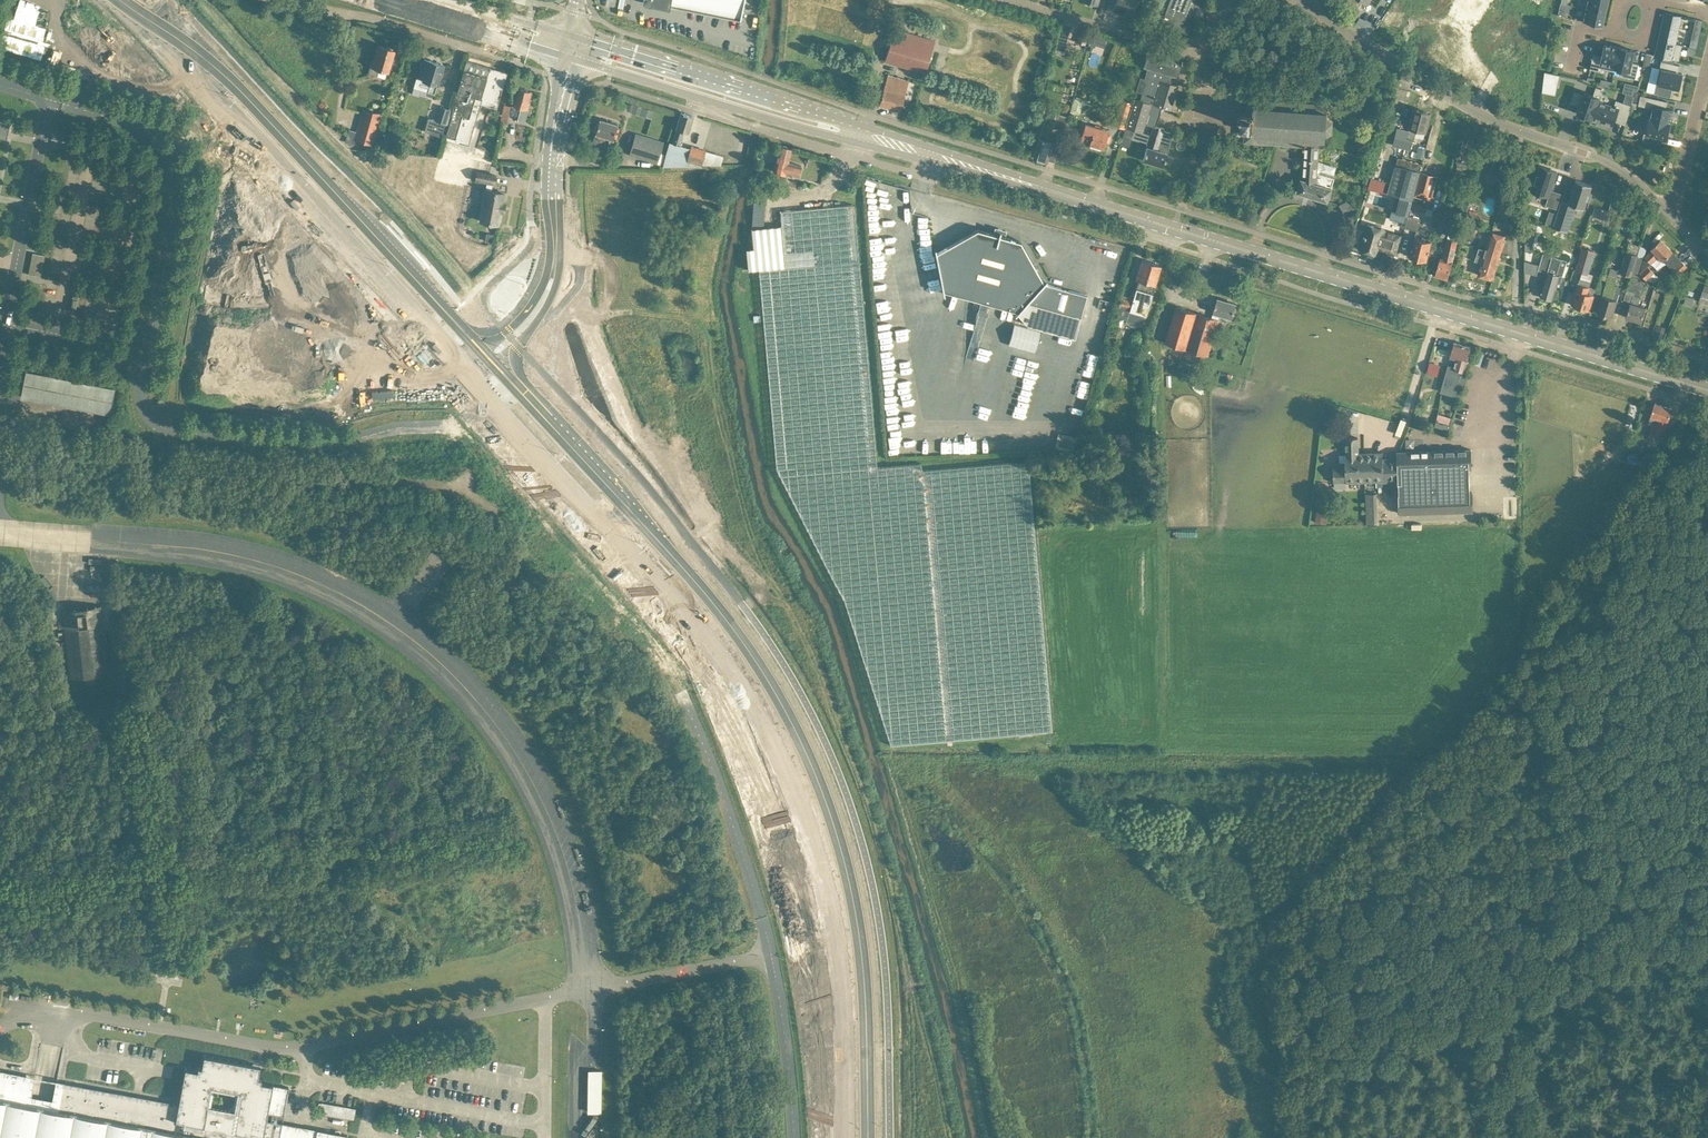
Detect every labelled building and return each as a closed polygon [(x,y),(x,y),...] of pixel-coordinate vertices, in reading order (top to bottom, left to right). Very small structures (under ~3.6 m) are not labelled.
[(670,5),(678,7),(740,20),(744,0),(643,0),(643,2),(644,1),(645,2),(645,3),(644,4),(669,9),(670,5)] [(1132,16),(1137,0),(1116,0),(1113,10),(1132,16)] [(1200,0),(1156,0),(1149,19),(1187,33),(1200,0)] [(1605,13),(1608,1),(1603,0),(1588,0),(1586,9),(1605,13)] [(1605,13),(1586,9),(1583,21),(1595,24),(1603,25),(1605,13)] [(1666,13),(1659,40),(1675,43),(1681,16),(1666,13)] [(897,51),(889,48),(885,61),(926,73),(929,60),(921,58),(924,49),(932,51),(935,41),(895,28),(891,39),(900,42),(897,51)] [(1080,30),(1077,43),(1084,44),(1087,32),(1080,30)] [(1059,37),(1055,51),(1064,53),(1067,39),(1059,37)] [(1659,40),(1656,55),(1679,60),(1682,45),(1675,43),(1659,40)] [(1614,71),(1620,47),(1619,47),(1604,44),(1601,56),(1593,54),(1590,69),(1599,71),(1599,68),(1614,71)] [(372,60),(368,73),(386,78),(389,67),(391,68),(393,60),(391,60),(394,50),(379,45),(374,61),(372,60)] [(1632,62),(1634,50),(1620,47),(1614,71),(1615,71),(1616,68),(1624,70),(1623,76),(1635,79),(1639,64),(1632,62)] [(1170,109),(1177,85),(1168,82),(1170,75),(1177,77),(1182,58),(1148,48),(1143,66),(1147,68),(1144,78),(1140,77),(1135,91),(1142,93),(1140,100),(1133,98),(1129,114),(1125,126),(1134,129),(1142,131),(1144,124),(1153,126),(1153,125),(1156,126),(1157,120),(1158,121),(1161,112),(1160,112),(1161,107),(1170,109)] [(417,77),(414,88),(428,92),(435,94),(443,65),(424,59),(424,60),(422,59),(420,67),(421,68),(421,69),(426,70),(423,79),(417,77)] [(1656,83),(1654,93),(1671,97),(1673,87),(1679,88),(1682,73),(1678,72),(1680,65),(1661,61),(1656,83)] [(1545,72),(1544,82),(1557,85),(1559,75),(1545,72)] [(888,75),(879,104),(879,105),(887,107),(887,108),(892,109),(900,111),(909,81),(888,75)] [(517,120),(525,122),(530,102),(528,102),(531,91),(517,87),(514,98),(512,105),(521,108),(517,120)] [(1592,118),(1598,101),(1602,89),(1596,87),(1593,95),(1585,92),(1584,95),(1575,92),(1571,103),(1580,106),(1578,113),(1592,118)] [(1652,108),(1650,118),(1670,123),(1673,109),(1666,107),(1667,101),(1641,95),(1640,96),(1641,96),(1639,105),(1652,108)] [(1245,141),(1305,145),(1320,146),(1320,145),(1324,146),(1325,136),(1332,133),(1333,120),(1327,117),(1328,104),(1248,99),(1247,112),(1240,111),(1239,127),(1246,128),(1245,141)] [(1598,101),(1592,118),(1613,125),(1614,121),(1625,125),(1632,105),(1616,100),(1614,106),(1598,101)] [(504,104),(501,124),(507,125),(511,106),(504,104)] [(442,137),(450,110),(440,107),(436,121),(429,119),(425,131),(442,137)] [(384,114),(364,108),(354,140),(374,147),(384,114)] [(1408,131),(1407,137),(1414,139),(1417,128),(1426,131),(1430,113),(1414,109),(1408,131)] [(1117,124),(1125,126),(1129,114),(1121,111),(1117,124)] [(694,116),(681,112),(672,142),(680,145),(684,132),(689,133),(694,116)] [(1064,131),(1068,117),(1055,113),(1054,117),(1046,115),(1033,157),(1046,161),(1050,148),(1058,151),(1060,144),(1048,141),(1052,127),(1064,131)] [(1650,118),(1647,118),(1642,141),(1661,143),(1662,137),(1667,138),(1670,123),(1650,118)] [(602,144),(604,136),(606,137),(603,146),(610,148),(613,139),(618,124),(599,119),(595,133),(595,134),(593,141),(602,144)] [(7,139),(10,122),(0,120),(0,138),(7,139)] [(1160,141),(1164,128),(1156,126),(1153,125),(1153,126),(1143,160),(1163,166),(1166,153),(1169,143),(1160,141)] [(1093,128),(1087,127),(1084,136),(1090,137),(1088,143),(1103,148),(1105,141),(1107,142),(1109,136),(1107,135),(1108,130),(1100,127),(1099,128),(1093,126),(1093,128)] [(1125,126),(1121,140),(1130,143),(1133,129),(1134,129),(1125,126)] [(1397,128),(1393,145),(1411,150),(1414,139),(1407,137),(1408,131),(1397,128)] [(628,156),(656,164),(662,144),(635,135),(628,156)] [(669,142),(662,167),(701,167),(702,165),(710,165),(713,155),(704,152),(690,148),(680,145),(672,142),(670,142),(669,142)] [(785,175),(786,174),(798,177),(801,165),(788,162),(792,149),(788,148),(787,146),(783,145),(782,146),(780,146),(774,172),(785,175)] [(1305,145),(1304,163),(1318,164),(1319,161),(1320,146),(1305,145)] [(1398,158),(1388,193),(1400,196),(1396,212),(1408,216),(1413,196),(1420,171),(1422,164),(1398,158)] [(446,160),(445,169),(468,173),(470,164),(446,160)] [(1318,164),(1304,163),(1303,179),(1301,178),(1300,184),(1297,192),(1300,193),(1328,201),(1331,191),(1335,179),(1335,178),(1330,176),(1322,174),(1317,173),(1318,164)] [(1472,164),(1470,173),(1476,174),(1478,166),(1472,164)] [(1557,171),(1539,166),(1531,191),(1549,197),(1546,205),(1557,209),(1562,193),(1551,190),(1557,171)] [(483,205),(481,216),(480,221),(499,224),(501,212),(503,212),(505,203),(503,203),(504,194),(492,191),(493,183),(494,184),(495,175),(478,171),(476,180),(487,182),(486,190),(485,190),(482,204),(483,205)] [(1366,171),(1362,182),(1368,183),(1371,173),(1366,171)] [(1438,176),(1420,171),(1413,196),(1431,201),(1438,176)] [(1592,186),(1592,185),(1576,180),(1575,180),(1576,180),(1568,202),(1562,200),(1553,227),(1568,231),(1576,206),(1577,206),(1577,205),(1583,208),(1585,208),(1587,201),(1589,201),(1590,202),(1593,194),(1589,193),(1592,186)] [(1612,201),(1609,211),(1618,213),(1621,203),(1612,201)] [(784,268),(759,270),(767,363),(776,468),(844,599),(891,745),(1052,731),(1028,461),(922,471),(921,464),(877,468),(866,355),(858,262),(853,205),(780,211),(781,226),(784,268)] [(1595,206),(1593,215),(1600,217),(1603,209),(1595,206)] [(1441,215),(1436,234),(1445,236),(1450,217),(1441,215)] [(1406,228),(1418,231),(1421,219),(1409,216),(1406,228)] [(1363,236),(1360,249),(1362,249),(1363,251),(1364,251),(1366,252),(1367,252),(1369,251),(1377,254),(1379,249),(1395,254),(1401,235),(1384,231),(1385,229),(1368,224),(1365,235),(1364,235),(1364,237),(1363,236)] [(748,271),(759,270),(784,268),(781,226),(751,229),(753,249),(746,249),(748,271)] [(1439,264),(1436,275),(1448,278),(1451,268),(1460,230),(1453,228),(1451,228),(1448,236),(1443,258),(1441,257),(1439,264)] [(1017,313),(1028,325),(1075,338),(1087,295),(1044,283),(1045,281),(1043,282),(1020,242),(999,236),(1000,233),(999,233),(998,235),(977,229),(936,252),(936,250),(935,251),(944,293),(945,292),(944,291),(1017,311),(1016,313),(1017,313)] [(493,233),(486,231),(484,240),(492,241),(493,233)] [(1480,247),(1479,250),(1475,260),(1482,262),(1478,274),(1493,279),(1506,235),(1492,231),(1486,249),(1480,247)] [(1412,246),(1409,256),(1416,258),(1417,261),(1422,262),(1425,260),(1427,261),(1429,250),(1432,239),(1430,238),(1430,241),(1414,237),(1412,246)] [(1628,251),(1621,273),(1631,276),(1633,276),(1639,255),(1642,246),(1643,242),(1632,239),(1628,251)] [(1648,265),(1651,263),(1659,256),(1663,260),(1673,252),(1660,239),(1651,248),(1653,249),(1645,257),(1640,273),(1647,279),(1654,272),(1648,265)] [(1528,266),(1547,272),(1540,295),(1542,295),(1542,298),(1548,299),(1549,298),(1553,299),(1558,282),(1560,283),(1563,272),(1567,260),(1544,253),(1546,247),(1535,244),(1528,266)] [(1576,270),(1589,273),(1596,250),(1591,248),(1591,247),(1584,245),(1576,270)] [(29,274),(41,277),(45,255),(33,253),(29,274)] [(1115,317),(1126,320),(1142,325),(1160,265),(1142,259),(1136,280),(1138,281),(1133,298),(1122,294),(1115,317)] [(1674,269),(1672,270),(1677,275),(1679,274),(1684,269),(1687,266),(1686,265),(1682,261),(1674,269)] [(1610,271),(1606,282),(1597,312),(1597,313),(1612,317),(1612,316),(1617,300),(1613,299),(1617,286),(1615,285),(1617,277),(1618,273),(1610,271)] [(1624,302),(1630,304),(1631,302),(1633,295),(1640,298),(1644,287),(1645,283),(1645,282),(1639,280),(1639,278),(1632,276),(1631,276),(1624,302)] [(1575,294),(1572,305),(1583,308),(1583,310),(1587,312),(1589,310),(1590,310),(1593,300),(1595,295),(1586,292),(1589,285),(1590,281),(1580,278),(1575,294)] [(1703,291),(1700,301),(1707,304),(1707,293),(1703,291)] [(1631,302),(1630,304),(1626,316),(1641,321),(1646,306),(1639,303),(1640,298),(1633,295),(1631,302)] [(1176,306),(1173,317),(1165,344),(1207,357),(1219,316),(1232,320),(1237,304),(1218,298),(1212,317),(1176,306)] [(1454,368),(1464,371),(1471,347),(1454,342),(1450,357),(1457,359),(1454,368)] [(1025,349),(1025,379),(1037,379),(1038,350),(1025,349)] [(1428,362),(1425,373),(1435,376),(1438,365),(1428,362)] [(1442,389),(1460,394),(1465,378),(1447,374),(1442,389)] [(22,393),(111,411),(115,393),(25,375),(22,393)] [(1647,440),(1661,444),(1672,408),(1655,403),(1650,418),(1658,421),(1656,427),(1651,426),(1649,432),(1647,440)] [(1416,415),(1413,425),(1424,428),(1427,418),(1416,415)] [(1436,421),(1435,427),(1448,431),(1450,425),(1436,421)] [(1346,483),(1364,482),(1363,453),(1358,453),(1358,438),(1346,438),(1347,453),(1345,454),(1346,463),(1333,464),(1334,482),(1346,482),(1346,483)] [(1645,450),(1658,454),(1660,447),(1647,443),(1645,450)] [(1398,457),(1399,477),(1400,514),(1473,511),(1473,492),(1470,492),(1470,469),(1472,469),(1471,450),(1398,452),(1398,457)] [(1383,478),(1399,477),(1398,457),(1383,458),(1383,452),(1363,453),(1364,482),(1383,482),(1383,478)] [(1375,492),(1364,493),(1365,523),(1376,522),(1375,492)] [(1317,508),(1315,522),(1327,524),(1329,510),(1317,508)] [(521,554),(521,571),(537,571),(537,554),(521,554)] [(76,609),(62,610),(70,678),(81,677),(82,685),(99,683),(98,675),(109,674),(101,605),(87,607),(76,609)] [(158,966),(156,974),(179,978),(180,970),(158,966)] [(265,1126),(267,1117),(283,1120),(289,1087),(273,1084),(261,1082),(262,1078),(258,1078),(259,1072),(251,1071),(253,1064),(204,1055),(202,1067),(198,1066),(198,1070),(186,1068),(179,1103),(65,1082),(27,1075),(0,1070),(0,1137),(329,1137),(265,1126)] [(587,1116),(601,1116),(602,1074),(588,1074),(587,1116)]
